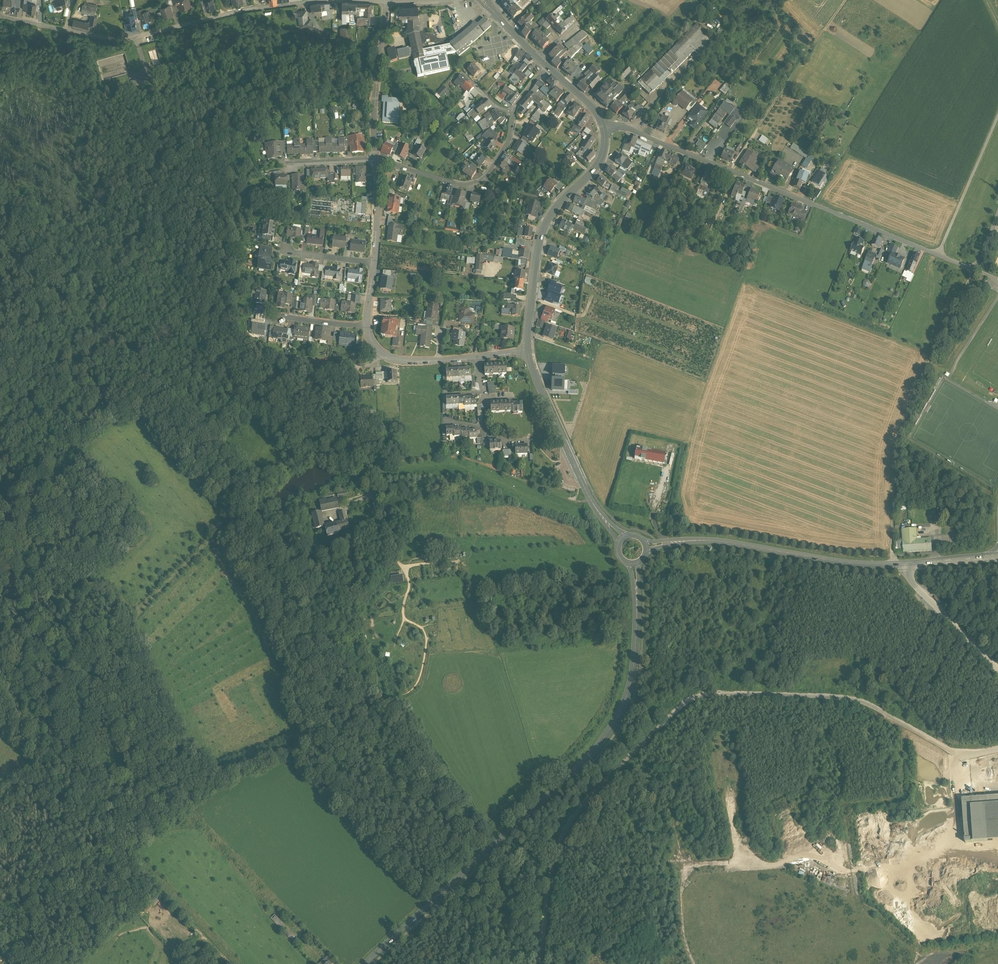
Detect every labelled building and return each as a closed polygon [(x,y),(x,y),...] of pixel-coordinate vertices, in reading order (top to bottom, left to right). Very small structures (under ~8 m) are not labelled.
[(2,7),(9,8),(10,0),(2,0),(2,7)] [(9,8),(17,9),(18,9),(19,1),(11,0),(10,0),(9,8)] [(23,9),(27,9),(27,10),(34,11),(35,9),(38,9),(38,3),(35,3),(36,0),(24,0),(23,9)] [(55,0),(57,9),(67,6),(66,0),(55,0)] [(179,4),(181,9),(191,6),(189,0),(178,0),(179,4)] [(205,1),(205,2),(207,10),(215,8),(213,0),(208,0),(205,1)] [(501,5),(507,12),(515,6),(520,1),(519,1),(519,0),(508,0),(501,5)] [(529,0),(520,0),(519,1),(520,1),(515,6),(517,8),(518,7),(522,11),(531,2),(529,0)] [(371,3),(356,2),(356,10),(356,12),(356,16),(357,16),(357,15),(360,15),(360,9),(365,9),(365,12),(368,12),(370,12),(371,11),(371,7),(373,7),(373,4),(371,4),(371,3)] [(319,3),(310,4),(311,13),(317,13),(317,15),(322,14),(322,12),(322,10),(321,4),(320,4),(319,3)] [(84,5),(83,4),(81,11),(95,15),(96,7),(89,6),(84,5)] [(170,5),(161,8),(164,17),(173,14),(170,5)] [(409,13),(409,6),(399,6),(399,16),(408,16),(408,18),(408,13),(409,13)] [(418,6),(409,6),(409,13),(408,13),(408,18),(408,29),(418,29),(418,6)] [(515,6),(507,12),(513,19),(521,12),(517,8),(515,6)] [(141,12),(139,13),(140,14),(140,15),(142,22),(150,19),(147,10),(141,12)] [(306,10),(298,11),(300,26),(311,24),(310,18),(307,19),(306,10)] [(132,15),(126,16),(127,23),(128,28),(136,27),(134,18),(134,14),(132,15)] [(531,17),(530,17),(528,15),(529,15),(528,14),(525,18),(526,19),(525,20),(529,24),(533,19),(533,20),(531,18),(531,17)] [(360,15),(357,15),(357,16),(357,23),(363,23),(370,23),(370,15),(365,15),(360,15)] [(551,17),(550,16),(546,20),(555,30),(556,30),(560,26),(554,20),(551,17)] [(558,18),(557,17),(554,20),(560,26),(564,23),(559,18),(558,18)] [(564,23),(560,26),(565,31),(567,29),(566,28),(575,21),(571,17),(569,20),(568,19),(564,23)] [(524,18),(522,20),(521,20),(518,24),(522,28),(523,29),(527,26),(529,24),(525,20),(526,19),(525,18),(524,18)] [(484,19),(475,27),(473,25),(466,31),(475,42),(491,26),(487,23),(488,23),(484,19)] [(88,22),(85,22),(85,23),(73,20),(72,27),(91,31),(93,24),(90,23),(91,22),(88,21),(88,22)] [(546,22),(542,26),(546,30),(547,30),(550,27),(546,22)] [(696,25),(638,84),(642,88),(649,96),(670,74),(671,75),(694,51),(695,52),(699,56),(713,42),(709,38),(704,34),(696,25)] [(527,26),(523,29),(522,28),(519,32),(525,39),(526,39),(533,32),(527,26)] [(560,26),(556,30),(561,36),(565,31),(560,26)] [(425,59),(423,51),(419,33),(418,29),(408,29),(406,29),(407,36),(409,36),(411,47),(411,49),(413,56),(414,61),(425,59)] [(546,30),(542,34),(543,35),(546,39),(551,34),(547,30),(546,30)] [(466,31),(450,45),(456,53),(467,44),(468,47),(475,42),(466,31)] [(542,36),(537,31),(531,38),(543,50),(549,44),(545,39),(546,39),(543,35),(542,36)] [(582,31),(564,46),(566,49),(569,51),(574,47),(578,44),(579,43),(587,37),(582,31)] [(583,47),(579,43),(578,44),(574,47),(577,49),(579,52),(582,49),(583,47)] [(467,44),(456,53),(459,56),(469,48),(468,47),(467,44)] [(583,47),(582,49),(588,56),(593,51),(586,44),(583,47)] [(423,51),(425,59),(446,55),(456,53),(450,45),(423,51)] [(521,50),(516,45),(510,51),(505,57),(511,63),(515,56),(521,50)] [(559,46),(549,56),(554,61),(557,59),(559,61),(559,60),(563,56),(566,54),(564,51),(559,46)] [(411,47),(395,50),(397,60),(399,60),(397,52),(411,49),(411,47)] [(157,49),(148,51),(151,63),(148,64),(149,68),(161,65),(157,49)] [(394,49),(387,50),(390,63),(397,61),(395,50),(394,49)] [(411,49),(397,52),(399,60),(410,57),(410,56),(413,56),(411,49)] [(521,50),(515,56),(520,61),(526,55),(521,50)] [(125,54),(96,62),(102,81),(105,81),(106,82),(110,81),(110,79),(127,74),(128,76),(131,75),(125,54)] [(425,59),(414,61),(417,77),(449,70),(446,55),(425,59)] [(521,66),(517,70),(521,73),(532,61),(526,55),(520,61),(523,63),(521,66)] [(554,61),(551,64),(557,69),(562,64),(563,65),(567,62),(565,60),(564,59),(563,58),(560,62),(559,60),(559,61),(557,59),(554,61)] [(569,61),(562,69),(571,76),(577,68),(569,61)] [(473,64),(467,70),(474,77),(480,71),(473,64)] [(517,66),(516,65),(514,67),(514,66),(508,73),(513,76),(514,75),(517,70),(521,66),(518,64),(517,66)] [(594,66),(589,70),(591,73),(595,76),(600,72),(594,66)] [(625,69),(617,79),(621,83),(627,76),(631,72),(627,68),(625,69)] [(521,73),(517,70),(514,75),(523,82),(526,78),(524,76),(521,73)] [(591,74),(586,78),(586,77),(584,79),(589,83),(595,77),(595,76),(591,73),(591,74)] [(520,80),(514,75),(513,76),(509,81),(515,86),(520,80)] [(467,82),(461,76),(457,80),(461,84),(463,86),(467,82)] [(558,83),(551,77),(547,82),(546,83),(551,88),(553,89),(554,88),(558,83)] [(595,77),(589,83),(591,85),(589,88),(591,90),(597,84),(600,81),(596,77),(595,77)] [(589,83),(584,79),(577,87),(584,93),(589,88),(591,85),(589,83)] [(545,86),(539,81),(534,87),(534,88),(540,92),(542,90),(543,88),(545,86)] [(610,81),(600,90),(598,92),(597,93),(596,94),(594,96),(596,98),(604,106),(606,108),(608,106),(609,105),(610,105),(611,104),(611,103),(613,101),(606,95),(609,92),(608,91),(614,86),(610,81)] [(468,82),(464,86),(466,88),(465,89),(466,90),(469,92),(473,88),(468,82)] [(614,86),(608,91),(609,92),(606,95),(613,101),(613,102),(624,90),(619,86),(616,88),(614,86)] [(729,89),(724,86),(720,91),(724,95),(729,89)] [(443,87),(439,91),(443,95),(441,97),(448,91),(443,87)] [(513,92),(504,87),(502,90),(510,95),(513,92)] [(542,95),(540,92),(534,88),(531,91),(540,98),(543,95),(542,95)] [(553,89),(551,88),(547,92),(546,93),(544,96),(546,98),(547,99),(548,97),(555,90),(553,89)] [(563,95),(554,88),(553,89),(555,90),(548,97),(556,103),(563,95)] [(691,96),(684,90),(682,93),(689,99),(691,96)] [(540,98),(531,91),(530,92),(530,93),(538,100),(540,98)] [(627,91),(617,102),(620,105),(622,102),(630,94),(627,91)] [(512,96),(510,98),(509,98),(506,102),(512,106),(519,96),(514,93),(513,92),(510,95),(512,96)] [(682,93),(681,92),(678,97),(677,97),(674,101),(675,101),(672,104),(676,107),(678,104),(686,110),(689,107),(693,101),(689,99),(682,93)] [(543,108),(540,105),(542,103),(538,100),(530,93),(525,99),(532,105),(534,103),(538,106),(537,108),(539,109),(544,113),(544,114),(547,111),(543,108)] [(567,95),(561,101),(565,104),(567,106),(572,100),(567,95)] [(388,97),(382,97),(382,102),(384,103),(384,102),(387,103),(388,103),(387,104),(397,105),(399,105),(399,102),(399,101),(390,101),(390,99),(388,99),(388,97)] [(532,105),(525,99),(519,106),(522,108),(528,114),(530,113),(528,110),(532,105)] [(485,100),(479,105),(484,110),(487,108),(488,109),(491,106),(485,100)] [(397,105),(387,104),(387,103),(384,102),(382,122),(398,123),(398,120),(396,119),(397,105)] [(620,105),(617,102),(610,109),(616,115),(619,112),(623,108),(623,107),(622,107),(620,105)] [(735,109),(734,110),(734,109),(730,106),(724,102),(719,109),(720,109),(726,114),(729,116),(735,121),(735,119),(737,118),(737,119),(739,119),(742,115),(735,109)] [(563,107),(559,103),(557,106),(559,107),(563,111),(565,109),(563,107)] [(573,104),(569,110),(571,112),(569,116),(573,119),(580,109),(573,104)] [(474,109),(476,112),(479,115),(484,110),(479,105),(474,109)] [(635,110),(629,106),(627,109),(634,114),(633,114),(634,115),(637,112),(635,110)] [(708,113),(698,106),(688,118),(694,122),(690,127),(694,130),(708,113)] [(563,111),(559,107),(554,113),(559,118),(563,111)] [(528,114),(522,108),(519,112),(524,117),(525,116),(526,117),(528,114)] [(468,114),(467,115),(469,117),(469,118),(476,112),(474,109),(472,111),(468,114)] [(544,113),(539,109),(532,118),(537,122),(544,113)] [(634,114),(627,109),(622,116),(629,121),(633,114),(634,114)] [(726,114),(720,109),(714,116),(713,115),(712,117),(713,118),(709,124),(715,129),(726,114)] [(502,117),(497,110),(493,113),(493,114),(491,115),(494,121),(495,122),(497,121),(502,118),(502,117)] [(559,118),(554,113),(552,112),(550,114),(557,120),(559,118)] [(585,116),(582,114),(578,121),(581,122),(582,123),(585,125),(588,121),(584,118),(585,116)] [(489,116),(485,119),(488,125),(490,128),(491,129),(494,127),(494,126),(495,125),(494,125),(493,125),(491,123),(494,121),(491,115),(489,116)] [(670,119),(662,116),(661,119),(659,124),(657,124),(655,130),(664,133),(667,126),(670,119)] [(735,121),(729,116),(724,124),(730,128),(735,121),(736,121),(735,121)] [(485,119),(478,123),(482,129),(488,125),(485,119)] [(562,122),(558,119),(553,127),(557,129),(562,122)] [(539,131),(528,125),(526,129),(527,130),(523,137),(528,140),(530,141),(533,137),(535,138),(539,131)] [(490,129),(484,135),(490,139),(489,139),(493,142),(498,136),(493,133),(490,129)] [(588,136),(585,141),(586,141),(591,145),(595,140),(588,136)] [(357,137),(355,137),(354,137),(354,139),(351,140),(351,146),(351,153),(363,152),(363,145),(364,145),(363,138),(362,137),(358,137),(357,137)] [(637,141),(629,138),(626,146),(625,145),(622,151),(623,151),(629,154),(631,148),(633,149),(637,141)] [(331,139),(325,139),(326,144),(319,144),(319,152),(319,153),(332,152),(332,144),(331,139)] [(344,139),(338,139),(338,144),(332,144),(332,152),(332,153),(345,153),(345,147),(344,139)] [(493,142),(489,139),(488,142),(483,147),(491,153),(497,145),(493,142)] [(299,141),(294,141),(294,146),(287,146),(287,155),(300,154),(299,141)] [(313,141),(299,141),(300,154),(300,155),(313,154),(313,141)] [(527,147),(518,141),(512,150),(521,155),(527,147)] [(586,141),(581,148),(585,151),(586,152),(588,150),(591,145),(586,141)] [(645,145),(637,141),(633,149),(639,151),(638,154),(641,155),(645,145)] [(706,146),(699,141),(695,146),(699,148),(703,151),(706,146)] [(710,142),(701,153),(706,156),(711,150),(709,148),(712,144),(710,142)] [(280,143),(274,144),(274,145),(266,145),(266,152),(268,152),(268,160),(271,160),(273,159),(273,158),(281,157),(280,150),(280,143)] [(393,148),(385,144),(381,151),(390,155),(392,151),(393,148)] [(809,154),(793,144),(790,149),(806,159),(809,154)] [(645,145),(641,155),(644,156),(645,153),(648,154),(651,147),(645,145)] [(408,149),(401,146),(400,148),(396,155),(396,156),(400,157),(400,158),(402,159),(404,159),(404,160),(409,150),(408,149)] [(421,149),(418,147),(413,155),(420,159),(426,150),(422,148),(421,149)] [(588,150),(586,152),(585,151),(582,156),(585,158),(590,152),(588,150)] [(675,157),(661,151),(658,159),(665,162),(672,164),(675,157)] [(733,155),(724,151),(721,159),(730,163),(733,155)] [(757,158),(748,151),(739,165),(742,167),(742,168),(743,168),(744,166),(749,170),(753,165),(757,158)] [(506,152),(501,159),(501,160),(507,164),(508,164),(510,161),(509,161),(509,160),(515,163),(515,164),(518,167),(520,163),(506,152)] [(585,158),(584,159),(587,161),(589,163),(595,156),(590,152),(585,158)] [(578,153),(576,156),(585,163),(587,161),(584,159),(585,158),(582,156),(578,153)] [(478,155),(473,162),(480,167),(485,160),(478,155)] [(620,155),(615,162),(621,167),(625,170),(626,171),(629,167),(631,164),(620,155)] [(569,157),(563,163),(569,169),(575,164),(569,157)] [(665,162),(658,159),(654,169),(659,171),(661,172),(665,162)] [(507,164),(501,160),(497,166),(503,170),(506,165),(507,164)] [(793,171),(779,162),(770,175),(785,184),(793,171)] [(694,171),(688,168),(688,166),(685,165),(680,175),(691,180),(694,171)] [(753,165),(749,170),(755,174),(759,168),(753,165)] [(469,167),(467,166),(462,172),(471,179),(476,172),(469,167)] [(365,167),(356,168),(357,169),(357,174),(356,174),(356,175),(357,183),(366,182),(365,167)] [(616,172),(610,167),(605,172),(616,182),(619,179),(615,174),(616,172)] [(350,168),(341,168),(341,169),(341,173),(341,177),(350,177),(350,168)] [(327,169),(311,170),(311,178),(320,177),(320,179),(327,178),(328,178),(327,175),(327,169)] [(706,170),(700,184),(705,186),(707,180),(709,181),(710,181),(712,177),(711,177),(713,172),(706,170)] [(801,171),(799,177),(798,176),(796,181),(802,183),(802,184),(804,185),(808,175),(803,173),(803,172),(801,171)] [(825,176),(819,172),(812,182),(820,187),(823,181),(826,177),(827,176),(825,176)] [(280,176),(276,176),(276,177),(275,185),(287,185),(287,176),(280,176)] [(303,176),(293,176),(293,189),(296,189),(298,190),(303,190),(303,186),(303,176)] [(608,183),(601,177),(596,183),(602,188),(609,191),(615,194),(617,191),(618,188),(611,185),(611,186),(608,185),(607,185),(608,183)] [(550,179),(544,187),(551,193),(557,185),(550,179)] [(405,181),(402,180),(400,187),(408,190),(411,182),(405,181)] [(796,181),(795,180),(793,187),(799,190),(802,184),(802,183),(796,181)] [(745,187),(736,183),(731,196),(736,197),(737,194),(741,195),(742,192),(745,187)] [(452,188),(444,186),(442,194),(449,196),(450,196),(452,188)] [(602,195),(593,186),(586,194),(589,197),(593,200),(594,200),(596,202),(595,203),(601,206),(604,202),(602,201),(605,198),(606,196),(603,193),(602,195)] [(706,189),(699,186),(696,194),(698,195),(702,196),(706,189)] [(760,193),(750,189),(747,198),(756,202),(760,193)] [(503,193),(496,191),(493,202),(498,203),(501,204),(502,197),(503,193)] [(455,197),(454,202),(455,202),(459,203),(458,204),(462,205),(462,206),(463,203),(466,194),(457,192),(455,197)] [(481,196),(472,194),(470,202),(479,204),(481,196)] [(586,200),(576,195),(573,202),(583,206),(586,200)] [(394,197),(390,196),(389,201),(390,202),(389,205),(399,206),(400,198),(399,198),(398,197),(395,197),(394,197)] [(774,199),(768,197),(765,203),(771,205),(774,199)] [(783,201),(774,197),(774,199),(771,205),(770,208),(779,211),(783,201)] [(590,202),(586,200),(583,206),(585,207),(590,209),(593,203),(590,202)] [(390,202),(389,201),(387,212),(392,213),(396,214),(398,214),(399,206),(389,205),(390,202)] [(530,201),(526,215),(529,216),(535,218),(538,208),(541,209),(542,205),(530,201)] [(580,209),(568,203),(564,211),(572,214),(573,211),(576,213),(575,214),(578,215),(580,209)] [(801,208),(792,204),(789,211),(788,211),(788,213),(789,215),(790,215),(791,215),(798,218),(800,211),(801,208)] [(806,213),(800,211),(798,218),(803,220),(806,213)] [(571,225),(563,220),(558,228),(566,233),(571,225)] [(275,224),(264,222),(264,225),(263,234),(262,236),(273,238),(275,224)] [(581,227),(575,224),(574,227),(574,228),(584,233),(586,229),(584,228),(581,227)] [(393,227),(390,227),(389,232),(387,241),(396,242),(397,234),(402,234),(403,227),(394,226),(393,226),(393,227)] [(292,229),(287,228),(286,237),(291,238),(299,239),(300,240),(300,235),(301,229),(292,228),(292,229)] [(862,231),(856,228),(854,234),(860,236),(862,231)] [(526,230),(518,229),(517,236),(525,238),(526,230)] [(317,237),(308,235),(308,236),(307,243),(307,244),(322,246),(324,232),(317,232),(317,237)] [(346,239),(334,237),(333,247),(344,249),(345,243),(346,239)] [(883,241),(875,238),(872,246),(875,248),(879,249),(881,246),(882,247),(883,245),(881,244),(883,241)] [(864,242),(856,239),(854,244),(853,244),(850,251),(851,252),(851,251),(861,256),(865,248),(864,248),(862,247),(864,242)] [(352,241),(351,244),(350,250),(353,250),(354,252),(364,253),(365,245),(362,245),(363,242),(352,241)] [(899,248),(891,245),(888,252),(892,254),(895,255),(899,248)] [(558,250),(550,247),(547,255),(557,259),(560,251),(558,250)] [(528,252),(520,250),(520,251),(519,250),(519,253),(520,253),(520,257),(519,261),(522,261),(527,261),(528,252)] [(271,254),(261,253),(258,269),(265,270),(265,271),(271,272),(272,262),(269,262),(270,254),(271,254)] [(869,253),(864,264),(871,267),(875,255),(873,254),(869,253)] [(895,255),(892,254),(888,263),(900,269),(905,260),(895,255)] [(920,256),(914,254),(910,261),(916,263),(916,264),(920,256)] [(290,261),(290,263),(282,262),(281,262),(280,271),(281,271),(289,272),(288,275),(294,275),(294,272),(295,272),(296,264),(295,264),(296,262),(290,261)] [(916,263),(910,261),(907,269),(909,269),(908,271),(912,273),(916,263)] [(550,263),(546,274),(554,277),(558,266),(552,264),(550,263)] [(304,265),(303,270),(303,274),(312,275),(311,278),(317,278),(317,275),(318,275),(318,267),(318,265),(313,264),(312,266),(304,265)] [(340,268),(335,267),(334,269),(326,268),(325,272),(325,276),(333,277),(333,280),(338,281),(339,278),(340,270),(340,268)] [(362,270),(357,270),(357,272),(348,271),(348,275),(347,279),(356,280),(355,283),(361,283),(361,281),(362,281),(363,272),(362,272),(362,270)] [(525,273),(517,271),(515,281),(524,282),(525,273)] [(587,276),(584,284),(590,286),(593,278),(587,276)] [(382,277),(381,290),(391,292),(392,288),(394,288),(395,279),(391,279),(382,277)] [(524,282),(515,281),(514,286),(514,290),(514,291),(516,291),(522,292),(522,291),(523,291),(524,291),(524,289),(523,288),(524,282)] [(556,285),(551,283),(550,284),(548,291),(550,292),(559,295),(562,288),(556,285)] [(267,293),(256,291),(255,305),(265,306),(267,293)] [(559,295),(550,292),(547,299),(553,302),(558,304),(561,296),(559,295)] [(292,296),(283,295),(278,294),(277,309),(282,310),(282,309),(284,310),(285,305),(291,306),(292,302),(292,296)] [(352,296),(351,303),(356,304),(358,305),(359,297),(352,296)] [(304,304),(299,304),(298,312),(311,314),(312,306),(311,306),(312,300),(304,299),(304,300),(304,304)] [(326,300),(321,300),(320,309),(325,309),(325,310),(334,311),(334,307),(335,301),(326,300)] [(391,301),(380,301),(380,312),(391,312),(391,301)] [(351,303),(347,303),(346,303),(342,302),(341,311),(345,312),(345,313),(354,314),(355,310),(356,304),(351,303)] [(438,306),(428,305),(427,313),(424,312),(424,319),(427,319),(433,320),(436,320),(438,306)] [(513,306),(513,307),(512,311),(512,316),(519,316),(520,307),(513,306)] [(468,310),(462,309),(461,314),(460,314),(459,322),(473,324),(474,315),(467,315),(468,310)] [(554,312),(545,309),(542,317),(548,319),(551,320),(554,312)] [(398,322),(383,320),(382,328),(395,330),(396,328),(397,328),(398,322)] [(539,320),(536,327),(543,329),(545,322),(539,320)] [(543,337),(553,340),(556,330),(551,328),(551,327),(548,326),(548,327),(547,327),(546,329),(545,329),(543,333),(545,333),(543,337)] [(263,329),(253,327),(252,336),(264,338),(265,329),(263,329)] [(426,328),(417,327),(416,335),(422,335),(421,343),(420,347),(423,348),(425,348),(429,349),(430,340),(432,329),(426,328)] [(310,330),(295,328),(294,331),(293,337),(293,338),(294,338),(304,339),(304,340),(309,341),(309,338),(310,330)] [(395,330),(382,328),(381,334),(382,334),(384,337),(385,337),(393,338),(396,338),(397,333),(395,333),(395,330)] [(514,329),(503,328),(502,340),(513,341),(514,329)] [(330,331),(316,329),(315,340),(328,342),(329,342),(329,338),(330,331)] [(283,331),(274,330),(273,340),(281,341),(282,341),(287,341),(288,332),(287,332),(283,332),(283,331)] [(459,333),(453,332),(452,337),(455,338),(454,346),(463,347),(465,334),(459,333)] [(355,335),(340,334),(340,335),(339,343),(339,345),(354,347),(355,335)] [(506,365),(484,366),(484,376),(485,376),(506,374),(506,375),(507,375),(506,364),(506,365)] [(569,382),(564,381),(564,367),(553,367),(553,376),(555,376),(555,381),(552,381),(552,391),(568,392),(568,391),(569,382)] [(396,373),(387,373),(387,381),(387,383),(397,383),(396,373)] [(372,379),(360,380),(361,389),(373,389),(372,381),(372,379)] [(512,402),(490,403),(491,413),(513,412),(512,404),(512,402)] [(512,404),(513,412),(513,414),(522,413),(523,413),(522,403),(512,404)] [(453,428),(446,429),(446,428),(446,436),(446,437),(450,436),(451,436),(451,435),(454,435),(453,430),(453,428)] [(461,429),(453,430),(454,435),(454,436),(454,438),(461,437),(461,431),(461,429)] [(468,430),(461,431),(461,437),(462,439),(469,438),(469,432),(469,430),(468,430)] [(476,431),(469,432),(469,438),(469,440),(477,439),(477,440),(477,439),(477,431),(476,431)] [(500,442),(490,442),(489,442),(490,448),(490,452),(490,451),(501,451),(500,442)] [(666,453),(636,448),(634,459),(664,464),(666,453)] [(325,500),(319,501),(322,511),(338,508),(336,499),(326,502),(325,500)] [(341,522),(336,524),(337,531),(349,528),(345,511),(339,513),(341,522)] [(320,512),(312,514),(316,529),(324,527),(320,512)] [(336,524),(325,526),(327,536),(338,533),(337,531),(336,524)] [(916,529),(902,530),(903,541),(902,541),(903,552),(932,550),(931,539),(917,540),(916,529)] [(962,799),(965,843),(997,841),(997,797),(962,799)] [(162,900),(158,904),(165,912),(170,907),(162,900)] [(279,919),(274,915),(270,919),(275,923),(279,919)] [(295,936),(279,919),(275,923),(291,940),(295,936)]
